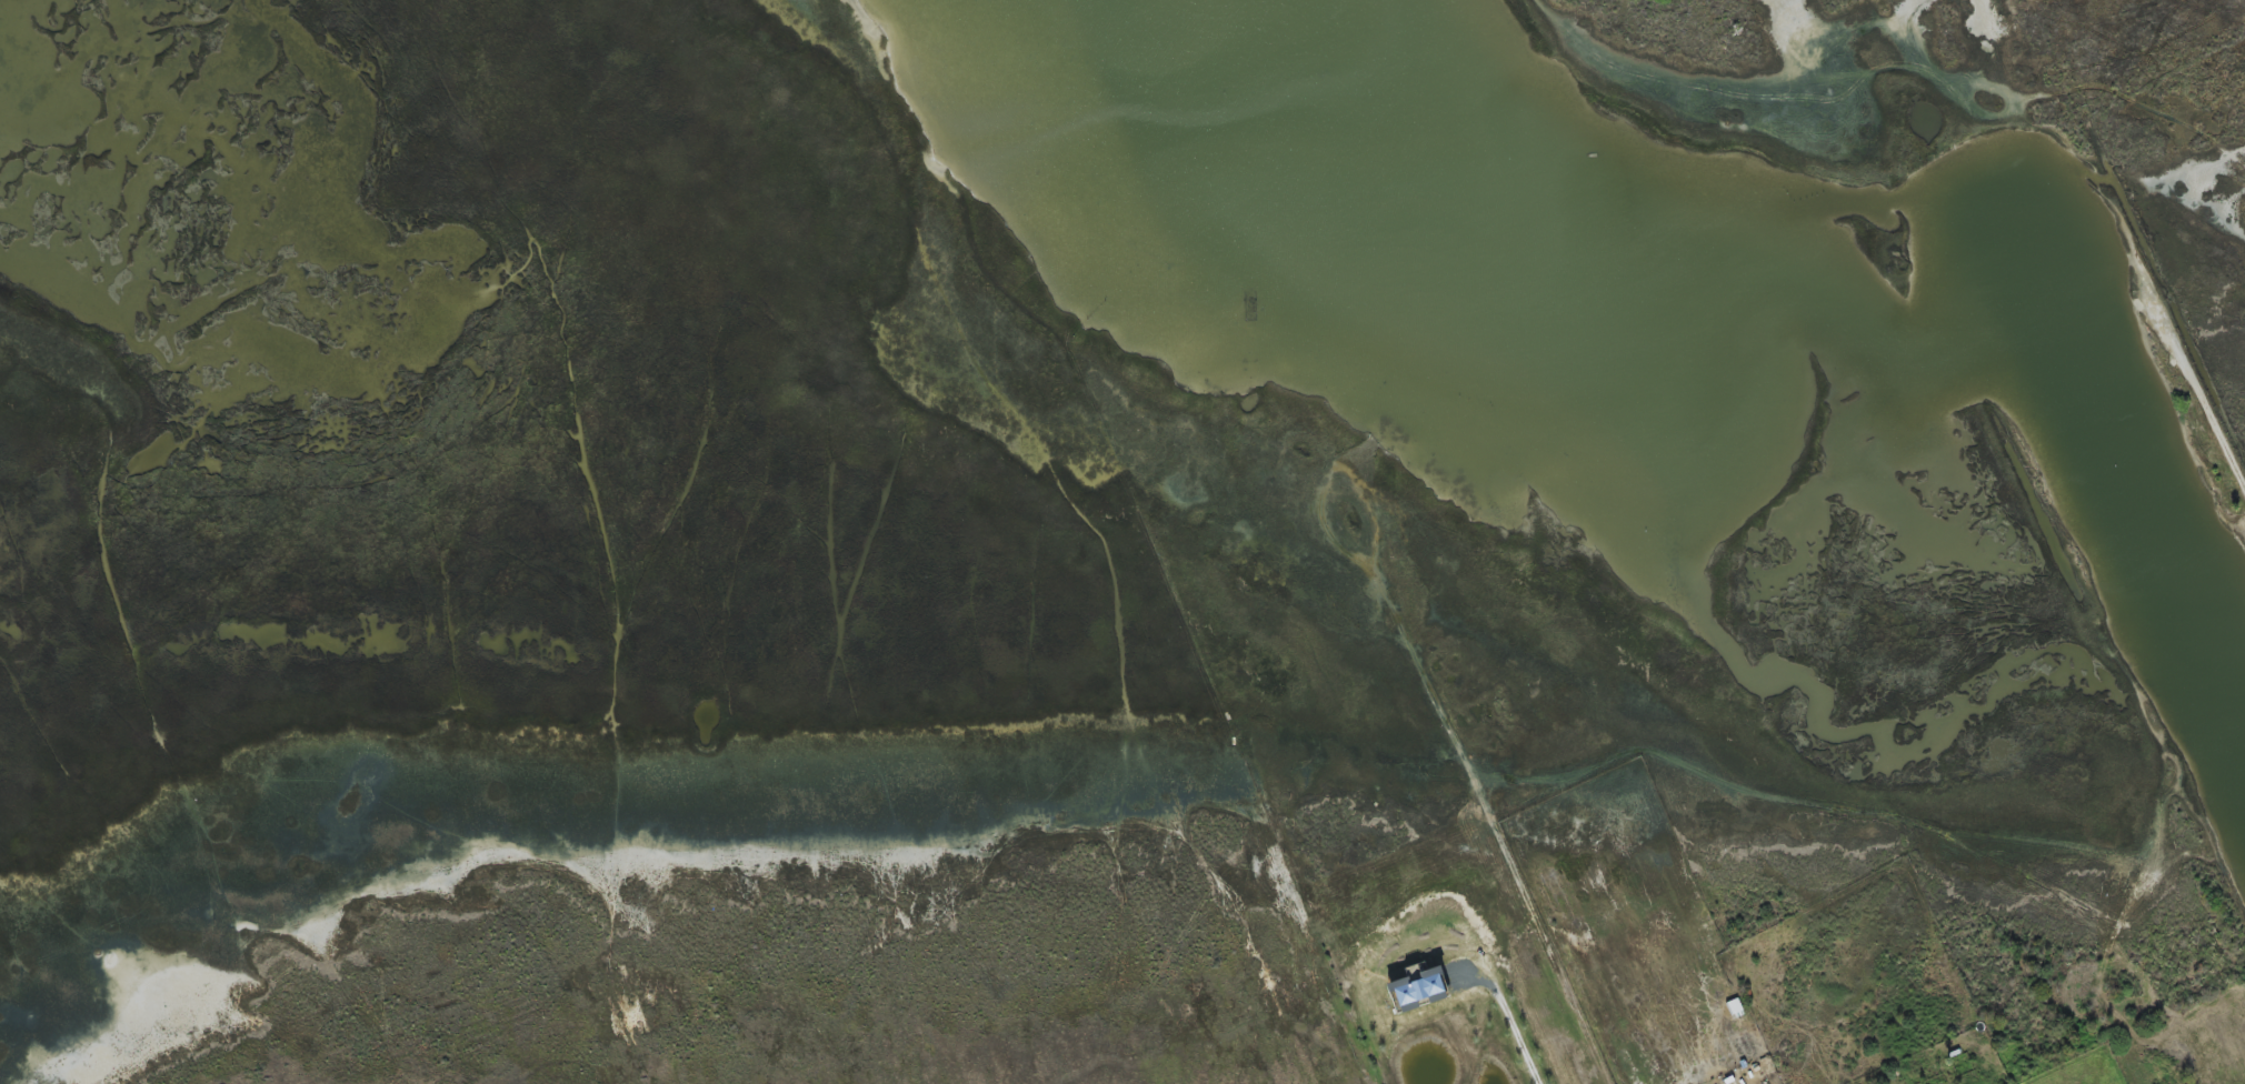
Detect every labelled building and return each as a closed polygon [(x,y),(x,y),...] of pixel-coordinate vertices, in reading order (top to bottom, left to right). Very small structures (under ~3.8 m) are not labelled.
[(1400,1013),(1419,1008),(1417,1001),(1428,998),(1429,1003),(1447,998),(1439,967),(1419,972),(1421,980),(1411,982),(1409,977),(1392,982),(1400,1013)]
